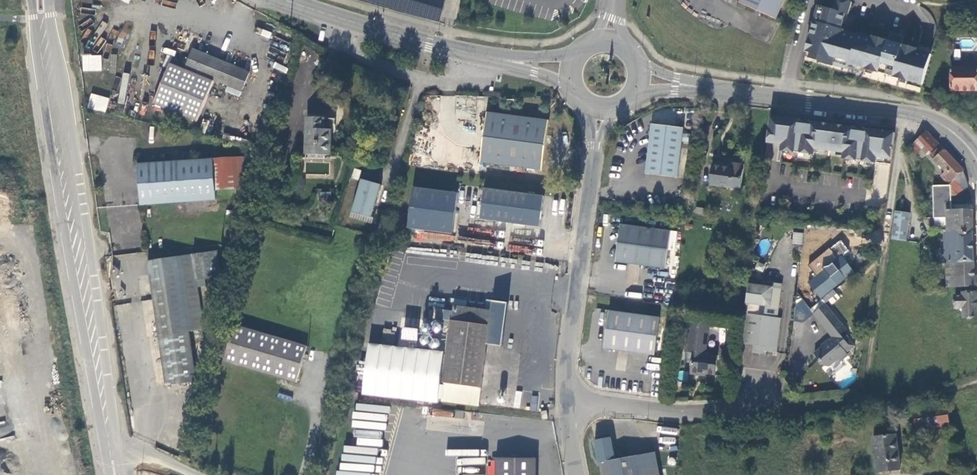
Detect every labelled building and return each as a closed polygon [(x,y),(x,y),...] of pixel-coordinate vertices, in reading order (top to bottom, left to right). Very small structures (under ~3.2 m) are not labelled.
[(438,20),(442,6),(417,0),(361,0),(438,20)] [(738,6),(775,22),(785,0),(741,0),(738,6)] [(922,86),(931,56),(916,52),(917,50),(902,46),(903,43),(896,41),(898,36),(890,33),(887,42),(873,38),(873,39),(858,35),(858,36),(843,32),(844,31),(841,30),(843,24),(845,25),(852,3),(842,0),(836,0),(833,11),(826,9),(821,24),(814,22),(806,53),(820,57),(818,63),(833,67),(835,62),(849,67),(849,65),(922,86)] [(819,7),(814,22),(821,24),(826,9),(819,7)] [(154,104),(197,122),(214,80),(241,92),(249,73),(193,50),(185,70),(170,63),(154,104)] [(101,55),(82,54),(82,71),(101,71),(101,55)] [(976,87),(976,61),(963,60),(963,64),(950,64),(948,86),(976,87)] [(90,94),(87,109),(106,112),(108,97),(90,94)] [(353,109),(351,119),(361,120),(362,110),(353,109)] [(487,113),(480,163),(542,171),(549,121),(487,113)] [(335,130),(336,118),(307,117),(306,158),(331,159),(331,130),(335,130)] [(770,117),(767,142),(782,144),(786,119),(770,117)] [(891,164),(892,158),(895,133),(865,129),(865,133),(855,131),(856,128),(810,122),(810,125),(800,124),(801,121),(786,119),(782,144),(781,150),(814,154),(815,148),(829,150),(829,155),(830,150),(844,152),(844,158),(891,164)] [(647,174),(677,178),(683,128),(653,124),(647,174)] [(927,131),(909,148),(915,155),(922,149),(928,155),(939,144),(927,131)] [(964,171),(941,146),(931,156),(946,172),(941,177),(949,185),(964,171)] [(138,165),(140,205),(216,199),(215,190),(246,187),(244,165),(251,165),(250,157),(138,165)] [(283,160),(271,157),(268,171),(280,174),(283,160)] [(732,168),(712,165),(710,185),(741,189),(744,165),(732,163),(732,168)] [(359,179),(360,169),(353,168),(352,178),(359,179)] [(949,185),(949,186),(951,185),(951,196),(958,196),(968,186),(966,178),(964,171),(949,185)] [(382,186),(360,180),(350,215),(372,221),(382,186)] [(949,186),(933,186),(933,211),(947,211),(952,211),(951,196),(951,185),(949,186)] [(454,235),(459,193),(414,187),(409,229),(454,235)] [(541,228),(545,196),(485,189),(481,220),(541,228)] [(331,192),(321,192),(322,203),(332,202),(331,192)] [(952,211),(947,211),(947,218),(947,226),(947,230),(947,233),(973,232),(972,211),(973,211),(973,210),(964,210),(952,211)] [(895,211),(892,239),(906,241),(910,213),(895,211)] [(947,218),(934,219),(935,227),(947,226),(947,218)] [(666,269),(671,231),(620,225),(616,263),(666,269)] [(792,244),(802,245),(803,233),(793,232),(792,244)] [(973,232),(947,233),(948,255),(941,255),(941,262),(946,262),(947,287),(950,287),(951,287),(966,287),(976,286),(976,275),(975,276),(973,232)] [(808,283),(821,299),(822,299),(854,273),(834,247),(809,267),(811,269),(817,277),(811,281),(808,283)] [(217,251),(148,262),(166,386),(196,382),(188,332),(203,329),(196,280),(221,277),(217,251)] [(805,273),(811,281),(817,277),(811,269),(805,273)] [(754,345),(753,353),(765,354),(765,351),(777,353),(780,329),(776,329),(777,318),(781,288),(765,286),(749,284),(745,317),(741,344),(754,345)] [(964,318),(976,318),(976,298),(976,292),(963,293),(963,296),(955,296),(956,308),(961,308),(961,311),(964,311),(964,318)] [(846,330),(826,305),(814,314),(833,338),(829,341),(829,345),(826,347),(822,347),(814,354),(824,366),(829,367),(839,359),(841,362),(848,356),(846,353),(855,346),(844,332),(846,330)] [(454,307),(444,383),(481,388),(491,311),(454,307)] [(655,356),(660,318),(609,311),(604,349),(655,356)] [(709,325),(689,322),(685,353),(693,354),(690,375),(700,376),(700,374),(706,375),(715,376),(717,356),(705,355),(709,325)] [(235,325),(224,361),(296,382),(307,346),(235,325)] [(677,379),(686,380),(687,372),(679,371),(677,379)] [(433,403),(432,415),(452,416),(452,409),(435,408),(436,403),(433,403)] [(914,411),(917,432),(950,428),(948,406),(914,411)] [(873,438),(877,473),(900,470),(896,435),(873,438)] [(960,450),(954,451),(956,466),(962,466),(960,450)] [(607,474),(641,474),(640,470),(638,456),(605,462),(607,474)] [(496,458),(496,461),(496,467),(496,474),(537,474),(537,459),(496,458)]
